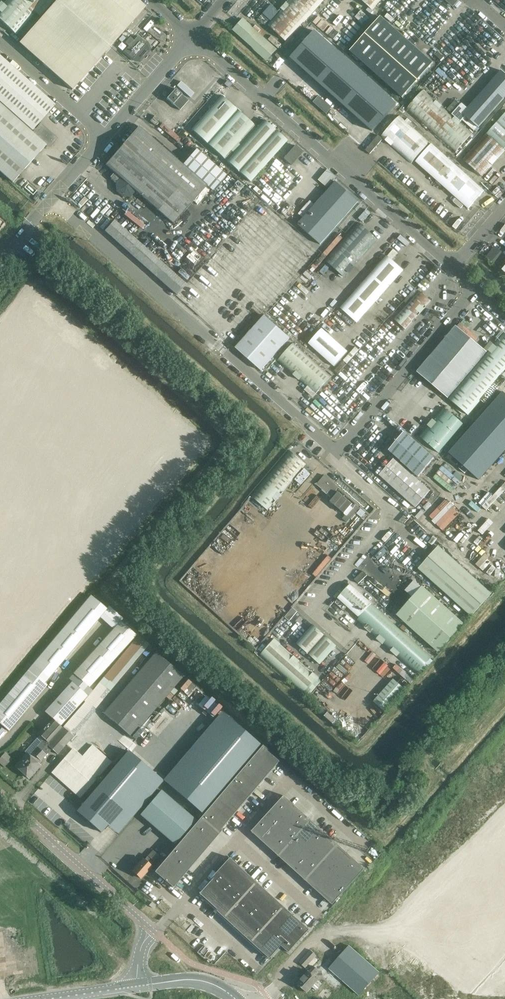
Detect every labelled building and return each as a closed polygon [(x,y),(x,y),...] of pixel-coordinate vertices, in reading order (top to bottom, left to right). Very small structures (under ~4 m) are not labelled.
[(0,8),(0,20),(17,35),(48,0),(7,0),(0,8)] [(21,43),(73,90),(147,8),(138,0),(59,0),(21,43)] [(267,25),(287,42),(324,0),(289,0),(279,11),(271,4),(263,13),(271,21),(267,25)] [(373,10),(382,0),(361,0),(373,10)] [(380,18),(350,51),(403,99),(433,65),(380,18)] [(267,61),(277,50),(243,19),(233,30),(267,61)] [(130,47),(126,52),(134,60),(141,61),(150,50),(148,44),(139,36),(134,42),(130,39),(126,43),(130,47)] [(315,40),(299,57),(374,125),(390,108),(315,40)] [(13,183),(46,145),(48,146),(55,137),(41,124),(36,129),(34,128),(55,105),(0,56),(0,171),(13,183)] [(494,109),(504,96),(504,73),(482,98),(470,111),(462,103),(452,114),(424,89),(406,109),(455,152),(473,133),(461,123),(463,121),(474,131),(494,109)] [(188,101),(175,89),(167,99),(180,110),(188,101)] [(221,96),(191,130),(223,159),(254,125),(221,96)] [(504,149),(504,111),(461,161),(480,179),(504,151),(504,150),(504,149)] [(399,116),(381,136),(411,163),(416,162),(469,209),(485,191),(399,116)] [(243,143),(227,161),(250,182),(267,163),(287,140),(264,120),(243,143)] [(196,148),(182,164),(138,126),(105,165),(120,178),(115,183),(116,191),(123,197),(131,197),(136,191),(173,224),(206,185),(213,190),(226,175),(196,148)] [(381,142),(377,138),(366,149),(371,153),(381,142)] [(295,145),(283,158),(291,166),(303,151),(295,145)] [(327,188),(336,177),(328,169),(318,180),(327,188)] [(358,202),(335,182),(298,224),(320,245),(358,202)] [(177,294),(188,282),(115,219),(104,231),(177,294)] [(358,222),(325,260),(343,276),(378,239),(358,222)] [(495,248),(487,256),(499,267),(504,260),(504,257),(495,248)] [(387,256),(355,292),(341,308),(357,323),(403,270),(387,256)] [(394,319),(397,322),(405,330),(431,301),(419,291),(394,319)] [(265,315),(236,348),(261,370),(290,338),(265,315)] [(457,326),(418,372),(468,415),(504,372),(504,333),(504,332),(487,352),(457,326)] [(346,351),(322,330),(309,343),(334,365),(346,351)] [(314,396),(332,376),(294,343),(278,361),(308,388),(306,390),(314,396)] [(493,397),(454,445),(483,469),(504,442),(504,407),(493,397)] [(419,436),(439,453),(464,424),(444,407),(419,436)] [(404,434),(391,449),(388,452),(418,479),(421,475),(434,461),(404,434)] [(307,464),(290,450),(251,496),(268,510),(307,464)] [(429,494),(393,460),(378,477),(413,510),(429,494)] [(301,485),(310,475),(305,470),(296,481),(301,485)] [(334,493),(339,487),(325,475),(317,484),(323,489),(325,486),(334,493)] [(8,521),(0,513),(0,530),(8,521)] [(492,593),(439,546),(423,564),(420,561),(416,565),(419,568),(472,616),(492,593)] [(412,597),(397,614),(440,652),(464,625),(414,581),(406,590),(412,597)] [(350,584),(338,598),(359,617),(357,620),(419,675),(434,659),(350,584)] [(91,596),(29,669),(46,683),(107,609),(91,596)] [(136,635),(119,620),(73,674),(90,689),(136,635)] [(313,625),(297,644),(320,664),(337,646),(313,625)] [(41,751),(45,755),(46,755),(52,749),(58,754),(96,711),(95,710),(149,644),(139,635),(84,701),(85,702),(63,727),(61,726),(60,728),(41,751)] [(320,678),(275,638),(260,655),(305,694),(320,678)] [(188,680),(184,676),(156,652),(104,713),(132,737),(179,682),(183,686),(188,680)] [(9,731),(48,685),(29,669),(0,703),(0,723),(9,731)] [(406,690),(394,679),(373,701),(386,712),(406,690)] [(87,695),(72,681),(45,712),(52,718),(39,733),(44,738),(37,747),(41,751),(60,728),(59,728),(87,695)] [(214,716),(222,706),(202,691),(195,701),(214,716)] [(201,813),(259,744),(229,718),(171,787),(201,813)] [(79,798),(111,762),(83,737),(51,772),(79,798)] [(173,888),(281,761),(262,745),(154,872),(173,888)] [(15,767),(21,772),(41,751),(37,747),(36,747),(31,753),(32,753),(29,756),(26,754),(15,767)] [(0,757),(0,761),(5,766),(13,757),(6,751),(0,757)] [(41,751),(21,772),(28,778),(39,765),(37,763),(45,755),(41,751)] [(153,771),(128,751),(76,811),(101,832),(108,824),(153,771)] [(153,771),(108,824),(118,833),(163,780),(153,771)] [(141,814),(175,843),(196,819),(162,790),(141,814)] [(284,796),(252,831),(333,905),(365,869),(284,796)] [(150,865),(159,855),(152,850),(144,860),(143,859),(132,871),(140,878),(151,866),(150,865)] [(251,864),(242,856),(226,874),(235,882),(251,864)] [(261,872),(251,864),(235,882),(245,890),(261,872)] [(270,880),(261,872),(245,890),(254,898),(270,880)] [(279,888),(270,880),(254,898),(263,906),(279,888)] [(227,896),(218,888),(202,905),(211,913),(227,896)] [(288,897),(279,888),(263,906),(272,914),(288,897)] [(235,903),(227,896),(211,913),(219,920),(235,903)] [(297,904),(288,897),(272,914),(281,922),(297,904)] [(243,911),(235,903),(219,920),(227,928),(243,911)] [(308,914),(297,904),(281,922),(292,932),(308,914)] [(252,919),(243,911),(227,928),(236,936),(252,919)] [(316,921),(308,914),(292,932),(300,939),(316,921)] [(261,927),(252,919),(236,936),(245,945),(261,927)] [(267,933),(261,927),(245,945),(251,951),(267,933)] [(277,942),(267,933),(251,951),(260,959),(277,942)] [(260,959),(269,967),(285,949),(277,942),(260,959)] [(299,962),(309,971),(297,984),(307,992),(312,986),(316,990),(322,984),(318,980),(322,976),(336,989),(341,983),(333,976),(335,974),(360,995),(380,972),(349,945),(334,962),(329,957),(329,958),(321,951),(317,955),(311,949),(299,962)]
